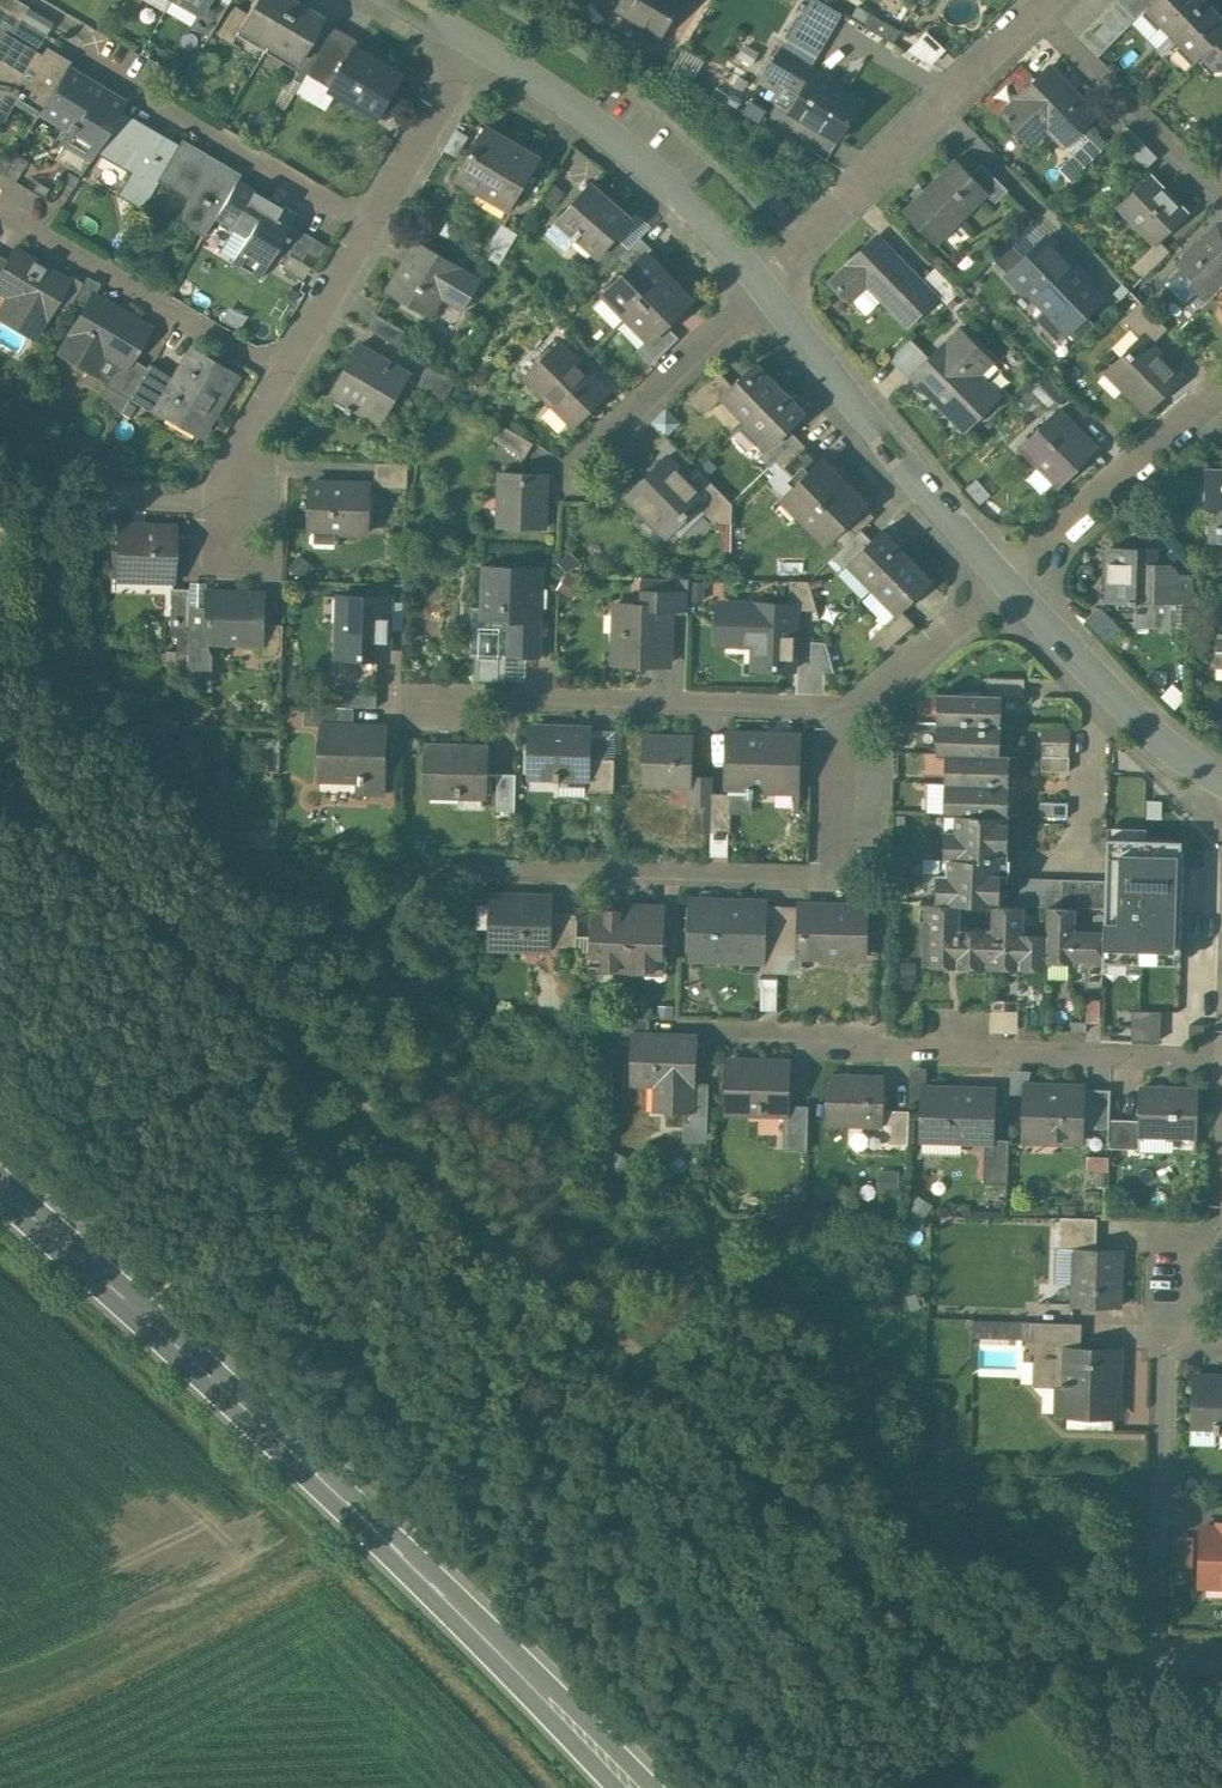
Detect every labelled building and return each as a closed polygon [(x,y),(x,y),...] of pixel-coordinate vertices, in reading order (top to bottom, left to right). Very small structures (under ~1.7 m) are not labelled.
[(18,0),(0,0),(0,6),(21,18),(28,6),(18,0)] [(197,10),(199,11),(206,0),(181,0),(197,10)] [(222,0),(206,0),(199,11),(197,10),(189,24),(208,35),(227,3),(222,0)] [(292,0),(254,0),(246,12),(238,27),(239,28),(267,44),(293,0),(292,0)] [(293,0),(267,44),(294,60),(296,61),(304,46),(322,17),(293,0)] [(617,6),(662,33),(682,0),(620,0),(617,6)] [(783,48),(812,65),(842,13),(820,0),(811,0),(783,48)] [(1120,0),(1115,0),(1108,7),(1127,27),(1137,17),(1120,0)] [(1139,0),(1120,0),(1137,17),(1145,9),(1146,7),(1139,0)] [(1145,9),(1170,35),(1205,0),(1154,0),(1146,7),(1145,9)] [(1206,0),(1205,0),(1170,35),(1195,61),(1200,55),(1221,34),(1221,16),(1206,0)] [(234,5),(217,34),(231,42),(239,28),(238,27),(246,12),(234,5)] [(0,6),(0,43),(3,39),(7,41),(21,18),(0,6)] [(1108,7),(1098,17),(1117,36),(1127,27),(1108,7)] [(870,13),(866,25),(895,36),(900,24),(870,13)] [(1117,36),(1098,17),(1088,26),(1108,46),(1117,36)] [(358,39),(334,25),(318,51),(331,58),(342,65),(353,47),(354,47),(358,39)] [(1108,46),(1088,26),(1078,36),(1098,56),(1108,46)] [(927,64),(945,47),(928,28),(910,44),(927,64)] [(1200,55),(1212,68),(1221,69),(1221,34),(1200,55)] [(3,39),(0,43),(0,108),(4,110),(12,98),(38,113),(40,111),(66,67),(68,63),(47,50),(42,58),(33,52),(31,56),(7,41),(3,39)] [(304,46),(296,61),(294,60),(286,74),(300,82),(317,54),(304,46)] [(354,47),(353,47),(342,65),(331,58),(319,80),(380,116),(403,76),(354,47)] [(783,48),(781,47),(766,72),(800,92),(790,110),(838,138),(860,101),(825,81),(828,75),(812,65),(783,48)] [(93,83),(66,67),(40,111),(70,129),(63,141),(91,157),(95,151),(119,110),(125,99),(94,81),(93,83)] [(1063,81),(1050,67),(1019,97),(1019,98),(1003,115),(1025,137),(1042,121),(1061,140),(1075,127),(1078,130),(1093,116),(1061,82),(1063,81)] [(178,144),(119,110),(96,151),(131,171),(118,193),(141,207),(158,178),(178,144)] [(539,158),(485,126),(456,175),(509,207),(522,186),(539,158)] [(1096,134),(1066,162),(1077,174),(1107,144),(1096,134)] [(212,160),(180,141),(178,144),(158,178),(189,196),(177,218),(204,234),(237,178),(238,176),(212,161),(212,160)] [(556,169),(539,158),(522,186),(540,197),(556,169)] [(955,158),(902,210),(936,244),(987,194),(988,192),(970,173),(955,158)] [(775,168),(763,160),(754,175),(766,182),(775,168)] [(1007,190),(980,163),(970,173),(988,192),(987,194),(995,202),(1007,190)] [(1150,175),(1122,202),(1142,222),(1139,226),(1154,242),(1155,243),(1159,239),(1186,212),(1150,175)] [(296,212),(237,178),(213,218),(245,236),(229,262),(257,278),(270,256),(289,223),(296,212)] [(630,220),(588,184),(558,217),(577,235),(599,253),(600,254),(616,236),(630,220)] [(558,217),(546,231),(565,248),(577,235),(558,217)] [(289,223),(270,256),(283,264),(289,253),(302,230),(289,223)] [(1211,230),(1179,261),(1188,270),(1189,278),(1204,294),(1221,277),(1221,225),(1219,229),(1211,230)] [(314,238),(302,230),(289,253),(301,260),(314,238)] [(877,235),(832,281),(850,299),(867,283),(908,323),(936,295),(877,235)] [(616,236),(600,254),(599,253),(593,259),(605,270),(619,257),(628,247),(616,236)] [(628,247),(619,257),(630,268),(645,253),(646,254),(652,248),(640,236),(628,247)] [(1086,278),(1046,237),(1015,267),(1030,283),(1026,287),(1050,312),(1086,278)] [(325,244),(314,238),(301,260),(312,267),(325,244)] [(1154,242),(1131,265),(1142,277),(1170,250),(1159,239),(1155,243),(1154,242)] [(458,264),(418,240),(388,290),(429,314),(443,289),(466,303),(479,280),(457,267),(458,264)] [(14,247),(7,258),(0,270),(0,289),(19,300),(7,320),(34,336),(67,279),(14,247)] [(630,268),(605,292),(627,315),(667,276),(646,254),(645,253),(630,268)] [(1130,290),(1102,261),(1089,273),(1117,302),(1130,290)] [(667,276),(627,315),(649,337),(650,338),(665,323),(690,299),(667,276)] [(148,326),(93,293),(70,332),(71,333),(60,351),(84,366),(95,347),(118,360),(125,364),(130,356),(148,326)] [(1167,327),(1140,300),(1128,312),(1155,339),(1167,327)] [(405,329),(376,312),(367,326),(396,344),(405,329)] [(665,323),(650,338),(649,337),(637,349),(651,363),(678,337),(665,323)] [(928,356),(911,374),(912,375),(966,430),(1000,397),(966,363),(982,347),(962,327),(946,342),(945,340),(928,356)] [(910,338),(890,358),(909,377),(912,375),(911,374),(928,356),(910,338)] [(1145,339),(1132,352),(1129,349),(1111,366),(1126,382),(1123,385),(1146,409),(1180,375),(1145,339)] [(592,377),(558,342),(525,374),(574,424),(609,391),(594,375),(592,377)] [(380,355),(358,343),(335,382),(348,390),(342,401),(367,416),(377,398),(391,406),(412,370),(382,352),(380,355)] [(232,376),(191,352),(176,378),(159,407),(166,412),(200,431),(232,376)] [(125,364),(118,360),(104,384),(128,398),(146,366),(130,356),(125,364)] [(732,384),(722,394),(723,395),(747,419),(779,388),(754,362),(732,384)] [(176,378),(149,363),(146,366),(128,398),(163,418),(166,412),(159,407),(176,378)] [(456,379),(429,363),(416,384),(444,400),(456,379)] [(718,370),(691,396),(706,411),(723,395),(722,394),(732,384),(718,370)] [(1065,396),(1044,374),(1031,387),(1052,408),(1065,396)] [(779,388),(747,419),(770,443),(771,444),(788,428),(803,413),(779,388)] [(1056,410),(1023,443),(1039,458),(1035,462),(1059,485),(1096,448),(1082,433),(1080,435),(1056,410)] [(770,443),(747,419),(740,426),(739,432),(750,443),(756,443),(763,450),(770,443)] [(533,442),(502,423),(493,438),(524,456),(533,442)] [(788,428),(771,444),(770,443),(763,450),(759,455),(769,466),(775,460),(798,438),(788,428)] [(798,438),(775,460),(796,481),(819,459),(798,438)] [(690,480),(667,457),(629,495),(645,511),(649,508),(668,528),(696,501),(703,494),(690,480)] [(796,481),(782,495),(827,541),(845,524),(864,505),(865,505),(819,458),(796,481)] [(408,462),(375,461),(375,484),(407,485),(408,462)] [(732,502),(700,470),(690,480),(703,494),(696,501),(714,520),(731,520),(732,502)] [(546,472),(500,471),(499,504),(503,504),(502,525),(544,526),(546,472)] [(1205,471),(1204,489),(1212,489),(1212,505),(1221,505),(1221,525),(1217,525),(1217,530),(1221,530),(1221,471),(1205,471)] [(368,482),(311,480),(310,529),(310,541),(314,545),(335,546),(339,542),(339,530),(366,531),(368,482)] [(864,505),(845,524),(855,534),(861,529),(874,516),(864,505)] [(173,526),(145,525),(145,527),(118,527),(117,576),(171,578),(173,526)] [(855,534),(833,556),(843,568),(849,562),(848,561),(871,539),(861,529),(855,534)] [(905,555),(881,530),(871,539),(848,561),(849,562),(873,586),(905,555)] [(1157,549),(1108,547),(1106,599),(1129,600),(1129,603),(1135,603),(1134,625),(1169,626),(1170,601),(1156,601),(1157,568),(1164,568),(1164,562),(1157,562),(1157,549)] [(905,555),(873,586),(897,611),(900,609),(930,580),(905,555)] [(543,565),(482,563),(480,607),(511,608),(511,629),(507,629),(506,653),(506,654),(540,655),(543,565)] [(689,577),(669,576),(668,604),(670,604),(669,612),(687,613),(689,577)] [(808,580),(789,580),(788,603),(794,604),(794,608),(816,608),(808,580)] [(188,587),(170,587),(169,625),(187,625),(188,605),(188,587)] [(263,592),(205,591),(204,606),(204,639),(207,639),(240,640),(241,634),(260,635),(259,641),(260,641),(262,641),(262,622),(263,592)] [(389,597),(346,595),(345,620),(338,620),(337,655),(378,657),(378,637),(388,637),(389,597)] [(788,603),(727,602),(726,631),(754,632),(753,667),(793,667),(794,608),(794,604),(788,603)] [(668,604),(617,603),(615,661),(667,663),(669,612),(670,604),(668,604)] [(204,606),(188,605),(187,625),(187,638),(204,639),(204,606)] [(897,611),(872,635),(885,649),(914,623),(900,609),(897,611)] [(1116,630),(1097,610),(1086,620),(1105,640),(1116,630)] [(283,623),(262,622),(262,641),(260,641),(260,653),(282,654),(283,623)] [(204,639),(187,638),(185,682),(206,682),(211,677),(212,653),(207,648),(207,639),(204,639)] [(825,641),(810,641),(810,669),(833,669),(825,641)] [(506,653),(475,652),(474,678),(505,679),(506,654),(506,653)] [(1023,677),(987,676),(987,693),(1001,693),(1001,694),(1023,695),(1023,677)] [(376,689),(342,688),(342,705),(353,705),(376,706),(376,689)] [(987,693),(940,691),(938,722),(997,724),(997,711),(1000,711),(1001,694),(1001,693),(987,693)] [(342,705),(304,704),(303,723),(322,724),(322,723),(353,724),(353,705),(342,705)] [(997,724),(938,722),(937,752),(946,752),(999,754),(999,737),(996,737),(997,724)] [(384,729),(353,728),(353,724),(322,723),(322,724),(320,773),(358,774),(358,791),(382,792),(384,729)] [(589,727),(531,726),(530,774),(554,775),(554,782),(559,782),(559,775),(586,776),(587,776),(588,756),(589,727)] [(798,734),(728,732),(726,785),(747,786),(747,795),(752,795),(752,786),(779,787),(779,782),(797,782),(798,734)] [(692,735),(644,734),(642,783),(690,785),(692,735)] [(1069,742),(1041,741),(1041,756),(1069,756),(1069,742)] [(486,745),(448,744),(448,749),(426,749),(424,793),(461,794),(461,784),(485,784),(486,745)] [(999,754),(946,752),(945,782),(1004,784),(1005,771),(1008,771),(1008,754),(999,754)] [(614,757),(588,756),(587,776),(586,776),(585,790),(613,790),(614,757)] [(1069,756),(1041,756),(1041,770),(1068,771),(1069,756)] [(515,772),(498,772),(496,809),(514,809),(515,772)] [(712,776),(698,776),(697,803),(711,804),(712,792),(712,776)] [(1004,784),(945,782),(945,812),(1006,814),(1007,795),(1004,794),(1004,784)] [(731,792),(712,792),(711,804),(710,830),(730,831),(731,792)] [(1067,802),(1040,801),(1039,815),(1067,816),(1067,802)] [(1006,814),(945,812),(944,856),(947,859),(947,871),(937,871),(936,902),(959,903),(993,904),(998,904),(999,873),(1009,873),(1009,857),(1007,857),(1008,814),(1006,814)] [(1107,825),(1106,836),(1146,837),(1146,826),(1107,825)] [(1184,838),(1146,837),(1106,836),(1105,872),(1105,879),(1104,907),(1103,930),(1103,958),(1102,961),(1130,962),(1130,974),(1143,974),(1144,962),(1180,963),(1184,838)] [(1105,879),(1062,878),(1061,906),(1073,906),(1104,907),(1105,879)] [(550,896),(522,895),(522,898),(491,897),(490,945),(548,947),(549,912),(550,896)] [(743,902),(692,901),(691,954),(759,956),(761,956),(762,912),(743,911),(743,902)] [(936,902),(926,901),(926,919),(924,919),(923,963),(991,965),(992,928),(959,927),(959,903),(936,902)] [(663,908),(644,908),(644,904),(628,903),(628,907),(629,907),(627,967),(626,967),(626,969),(643,970),(651,961),(661,962),(663,908)] [(865,905),(815,904),(815,914),(800,913),(798,953),(864,955),(865,905)] [(998,904),(993,904),(992,928),(991,965),(1046,966),(1046,959),(1047,933),(1023,932),(1023,905),(998,904)] [(1061,906),(1048,905),(1047,933),(1046,959),(1073,960),(1073,957),(1086,958),(1103,958),(1103,930),(1072,929),(1073,906),(1061,906)] [(628,907),(592,906),(590,966),(626,967),(627,967),(629,907),(628,907)] [(577,913),(549,912),(548,947),(576,947),(577,913)] [(778,912),(762,912),(761,956),(759,956),(759,971),(776,971),(777,953),(778,913),(778,912)] [(800,913),(778,913),(777,953),(798,953),(800,913)] [(1103,958),(1086,958),(1085,986),(1102,986),(1102,961),(1103,958)] [(1018,1029),(1018,1009),(991,1008),(991,1028),(1018,1029)] [(649,1016),(609,1015),(609,1033),(633,1034),(633,1032),(649,1033),(649,1016)] [(649,1033),(633,1032),(633,1034),(632,1082),(665,1083),(664,1110),(690,1111),(691,1111),(692,1083),(694,1083),(694,1082),(695,1034),(649,1033)] [(787,1061),(750,1060),(750,1064),(728,1063),(726,1107),(758,1108),(758,1111),(767,1112),(783,1111),(786,1111),(786,1104),(787,1061)] [(883,1076),(827,1075),(825,1121),(882,1123),(883,1076)] [(708,1083),(694,1082),(694,1083),(692,1083),(691,1111),(690,1111),(689,1122),(707,1122),(708,1083)] [(1065,1087),(1026,1085),(1024,1131),(1059,1132),(1058,1138),(1080,1139),(1080,1127),(1081,1094),(1064,1094),(1065,1087)] [(992,1090),(923,1087),(922,1119),(931,1119),(931,1137),(990,1139),(992,1090)] [(1197,1089),(1139,1087),(1138,1119),(1138,1135),(1139,1135),(1195,1135),(1197,1089)] [(1110,1095),(1081,1094),(1080,1127),(1109,1128),(1109,1118),(1110,1095)] [(808,1104),(786,1104),(786,1111),(783,1111),(782,1149),(806,1149),(808,1104)] [(908,1109),(891,1109),(890,1143),(907,1143),(908,1109)] [(1138,1119),(1109,1118),(1109,1128),(1108,1149),(1138,1149),(1139,1135),(1138,1135),(1138,1119)] [(1008,1147),(989,1146),(988,1182),(1006,1183),(1008,1147)] [(909,1211),(907,1224),(925,1226),(927,1199),(915,1198),(914,1212),(909,1211)] [(1097,1217),(1060,1216),(1059,1248),(1074,1249),(1074,1248),(1096,1248),(1097,1217)] [(1096,1248),(1074,1248),(1074,1249),(1072,1304),(1119,1306),(1120,1249),(1096,1248)] [(1075,1322),(1035,1321),(1034,1356),(1064,1357),(1065,1348),(1074,1348),(1075,1322)] [(1074,1348),(1065,1348),(1064,1357),(1034,1356),(1033,1384),(1067,1385),(1067,1413),(1116,1414),(1117,1349),(1074,1348)] [(1195,1380),(1194,1423),(1214,1423),(1214,1434),(1218,1434),(1218,1431),(1221,1431),(1221,1381),(1195,1380)] [(1201,1526),(1200,1583),(1221,1584),(1221,1523),(1219,1523),(1218,1527),(1201,1526)] [(1191,1564),(1175,1564),(1174,1578),(1191,1579),(1191,1564)]
